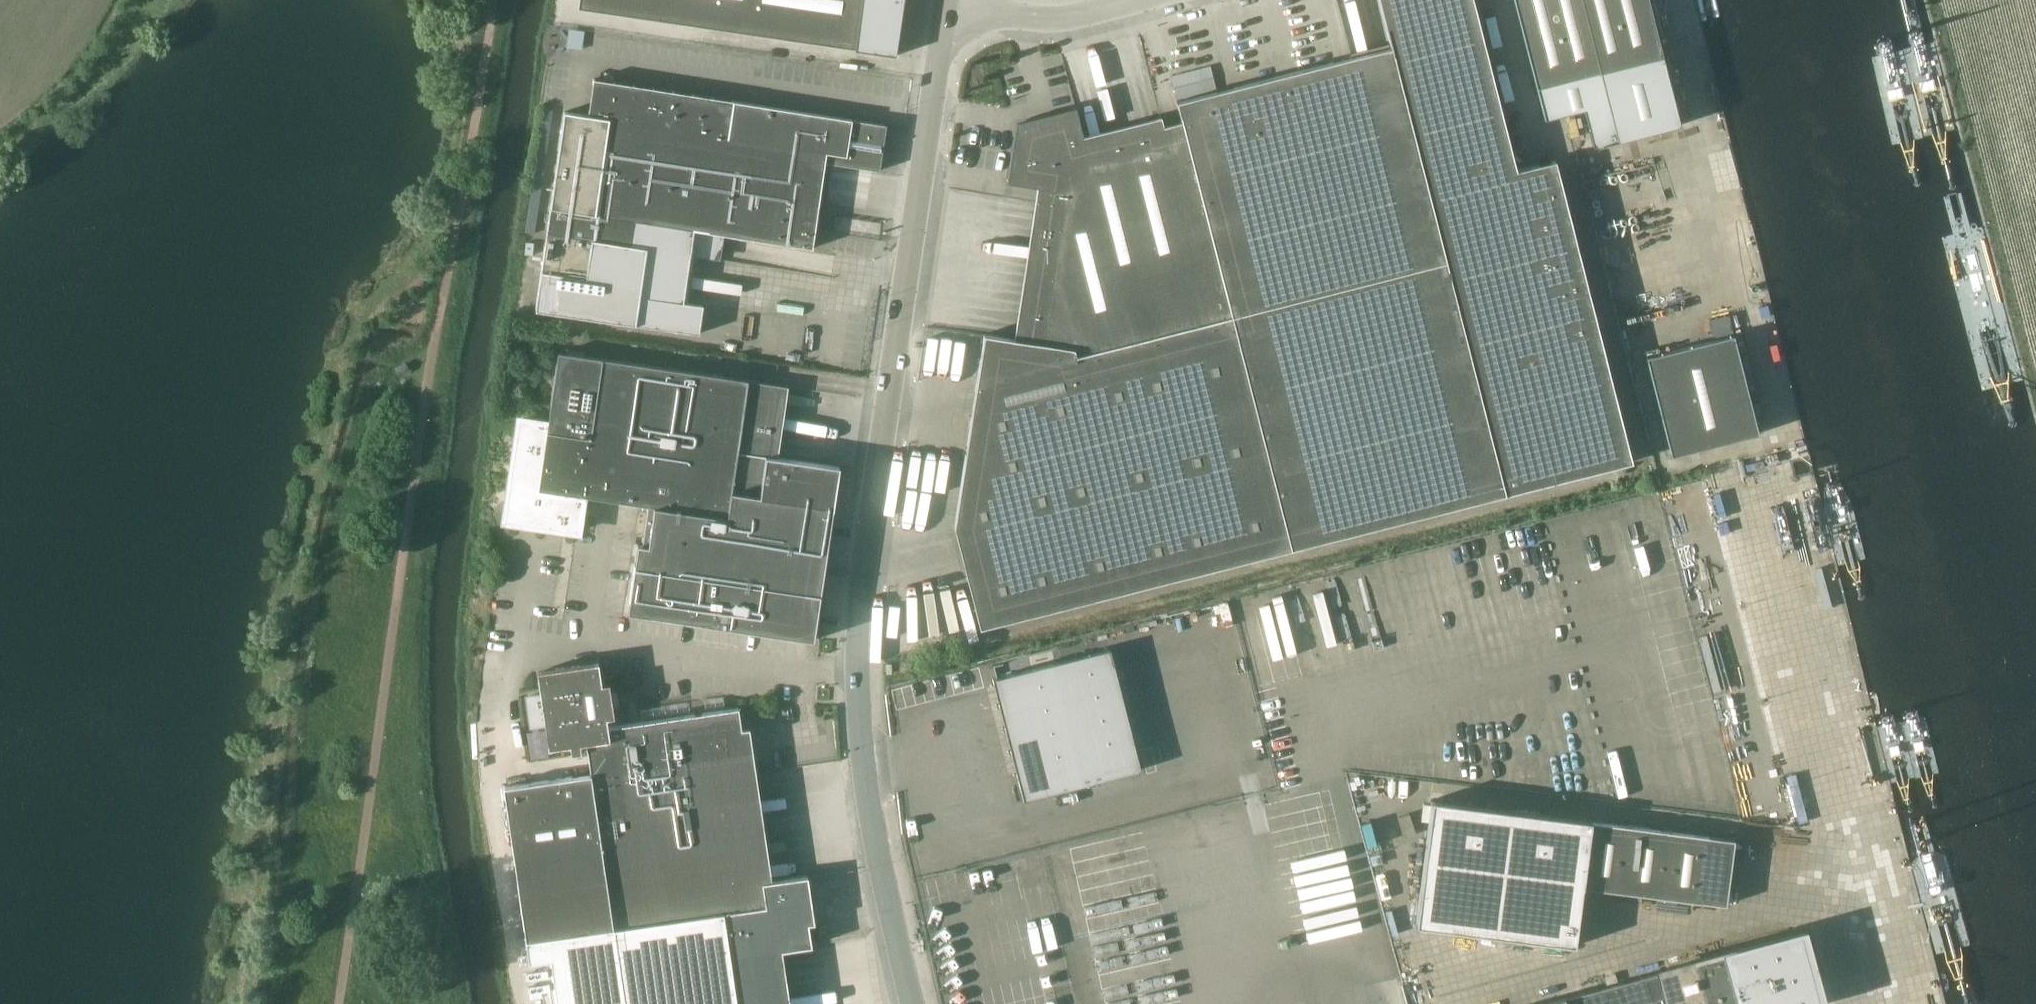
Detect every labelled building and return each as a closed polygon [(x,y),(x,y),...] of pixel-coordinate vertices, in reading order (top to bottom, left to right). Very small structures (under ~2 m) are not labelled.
[(899,53),(906,0),(579,0),(578,8),(579,9),(899,53)] [(1472,0),(1378,0),(1390,48),(1176,102),(1181,121),(1085,146),(1075,107),(1015,122),(1006,182),(1046,189),(1023,341),(983,334),(953,528),(979,628),(1290,549),(1631,462),(1554,161),(1515,171),(1472,0)] [(1542,114),(1598,98),(1609,143),(1679,126),(1647,0),(1513,0),(1542,114)] [(593,84),(567,261),(600,263),(602,249),(813,280),(812,298),(859,305),(886,128),(840,122),(839,136),(620,104),(625,89),(593,84)] [(640,298),(641,287),(520,273),(515,316),(641,330),(643,312),(629,311),(631,297),(640,298)] [(680,346),(682,331),(664,329),(662,345),(680,346)] [(918,361),(929,362),(927,372),(942,374),(945,336),(920,334),(918,361)] [(1670,456),(1758,434),(1733,335),(1645,358),(1670,456)] [(516,419),(500,528),(579,539),(585,497),(653,507),(647,546),(636,544),(626,613),(813,641),(838,468),(774,458),(785,386),(557,352),(547,423),(516,419)] [(1108,650),(992,679),(1023,800),(1140,771),(1108,650)] [(609,691),(608,683),(601,684),(597,663),(536,672),(538,682),(520,687),(526,737),(545,735),(547,749),(569,745),(570,754),(580,752),(579,744),(585,743),(589,774),(503,787),(528,963),(550,959),(557,1003),(781,1003),(773,951),(811,946),(804,901),(810,900),(807,876),(770,881),(748,729),(741,729),(737,708),(607,727),(606,718),(613,717),(612,710),(618,710),(614,690),(609,691)] [(1733,840),(1709,838),(1710,834),(1432,796),(1416,918),(1575,939),(1581,887),(1699,902),(1702,902),(1726,905),(1733,840)] [(1408,956),(1408,929),(1399,929),(1399,941),(1391,941),(1391,956),(1408,956)] [(1791,939),(1548,1003),(1811,1003),(1791,939)]
